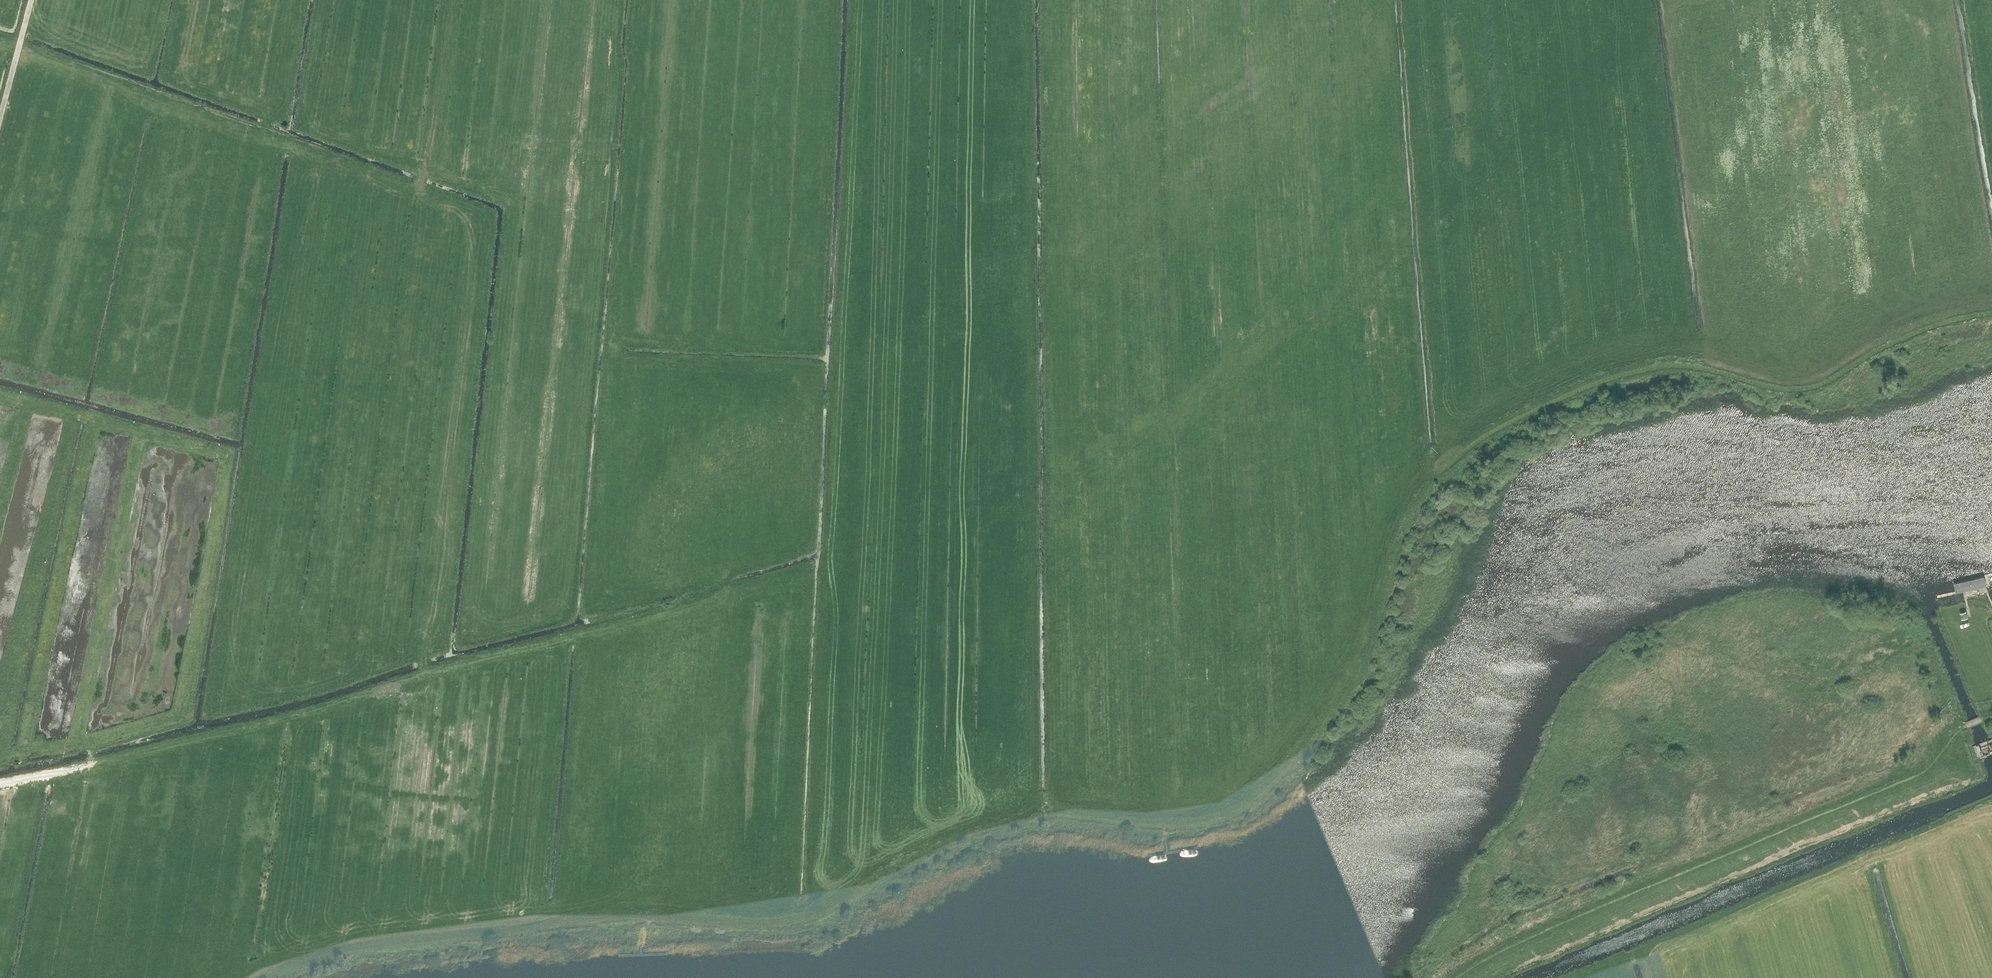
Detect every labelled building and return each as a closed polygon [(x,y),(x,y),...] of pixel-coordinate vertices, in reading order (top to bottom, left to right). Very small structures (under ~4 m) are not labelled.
[(1984,576),(1952,583),(1954,594),(1986,587),(1984,576)]
